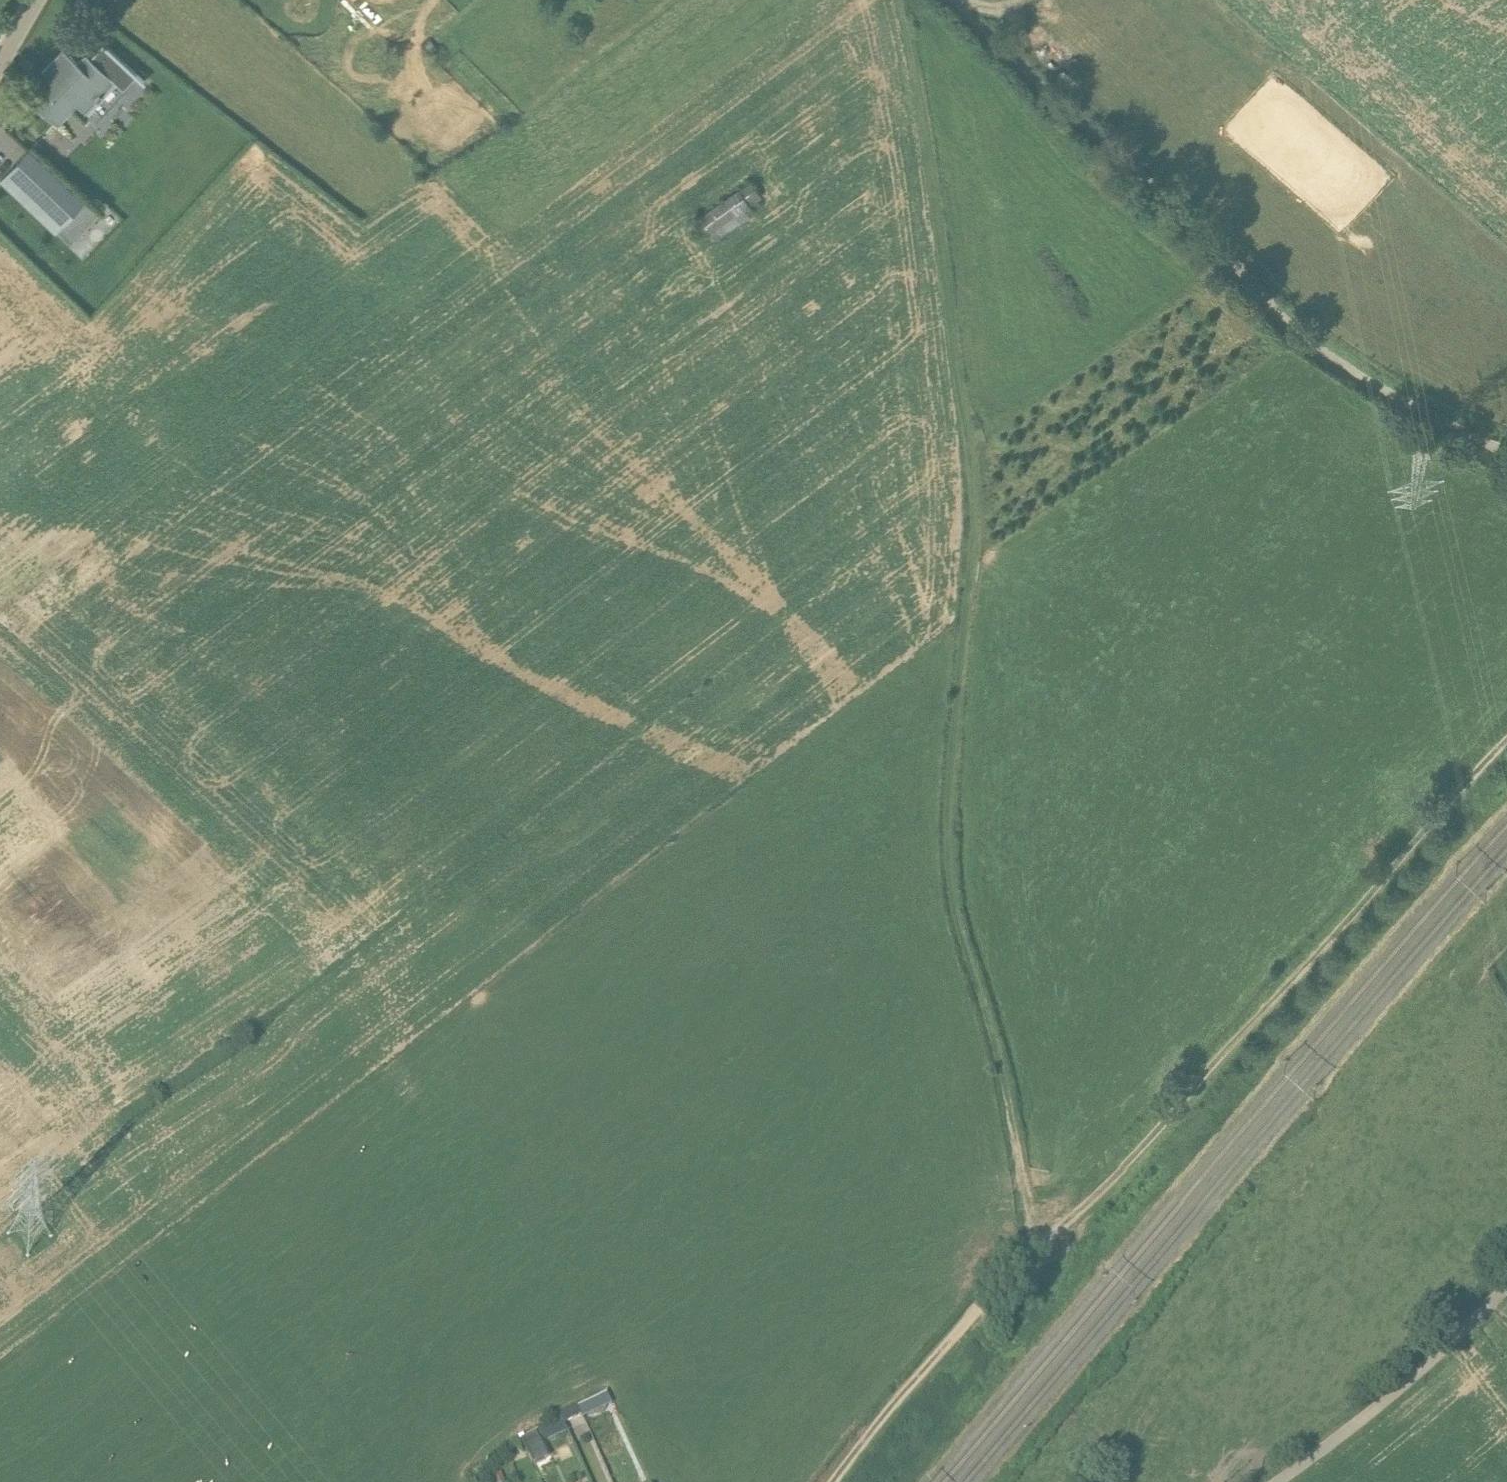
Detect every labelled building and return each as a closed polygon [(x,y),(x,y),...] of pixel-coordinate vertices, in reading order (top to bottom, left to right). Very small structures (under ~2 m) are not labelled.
[(44,87),(33,100),(57,121),(75,101),(85,110),(96,98),(98,99),(101,95),(100,94),(114,80),(124,89),(135,77),(101,46),(90,58),(86,55),(78,63),(64,50),(42,73),(50,81),(44,87)] [(72,247),(100,216),(29,150),(0,181),(72,247)] [(743,195),(705,225),(718,241),(756,212),(743,195)] [(606,1391),(577,1405),(582,1414),(583,1417),(612,1403),(606,1391)] [(564,1423),(582,1414),(577,1405),(577,1404),(559,1412),(564,1423)] [(557,1417),(537,1426),(541,1434),(561,1425),(557,1417)] [(519,1437),(526,1452),(541,1445),(533,1430),(519,1437)] [(546,1456),(541,1445),(526,1452),(531,1463),(546,1456)]
